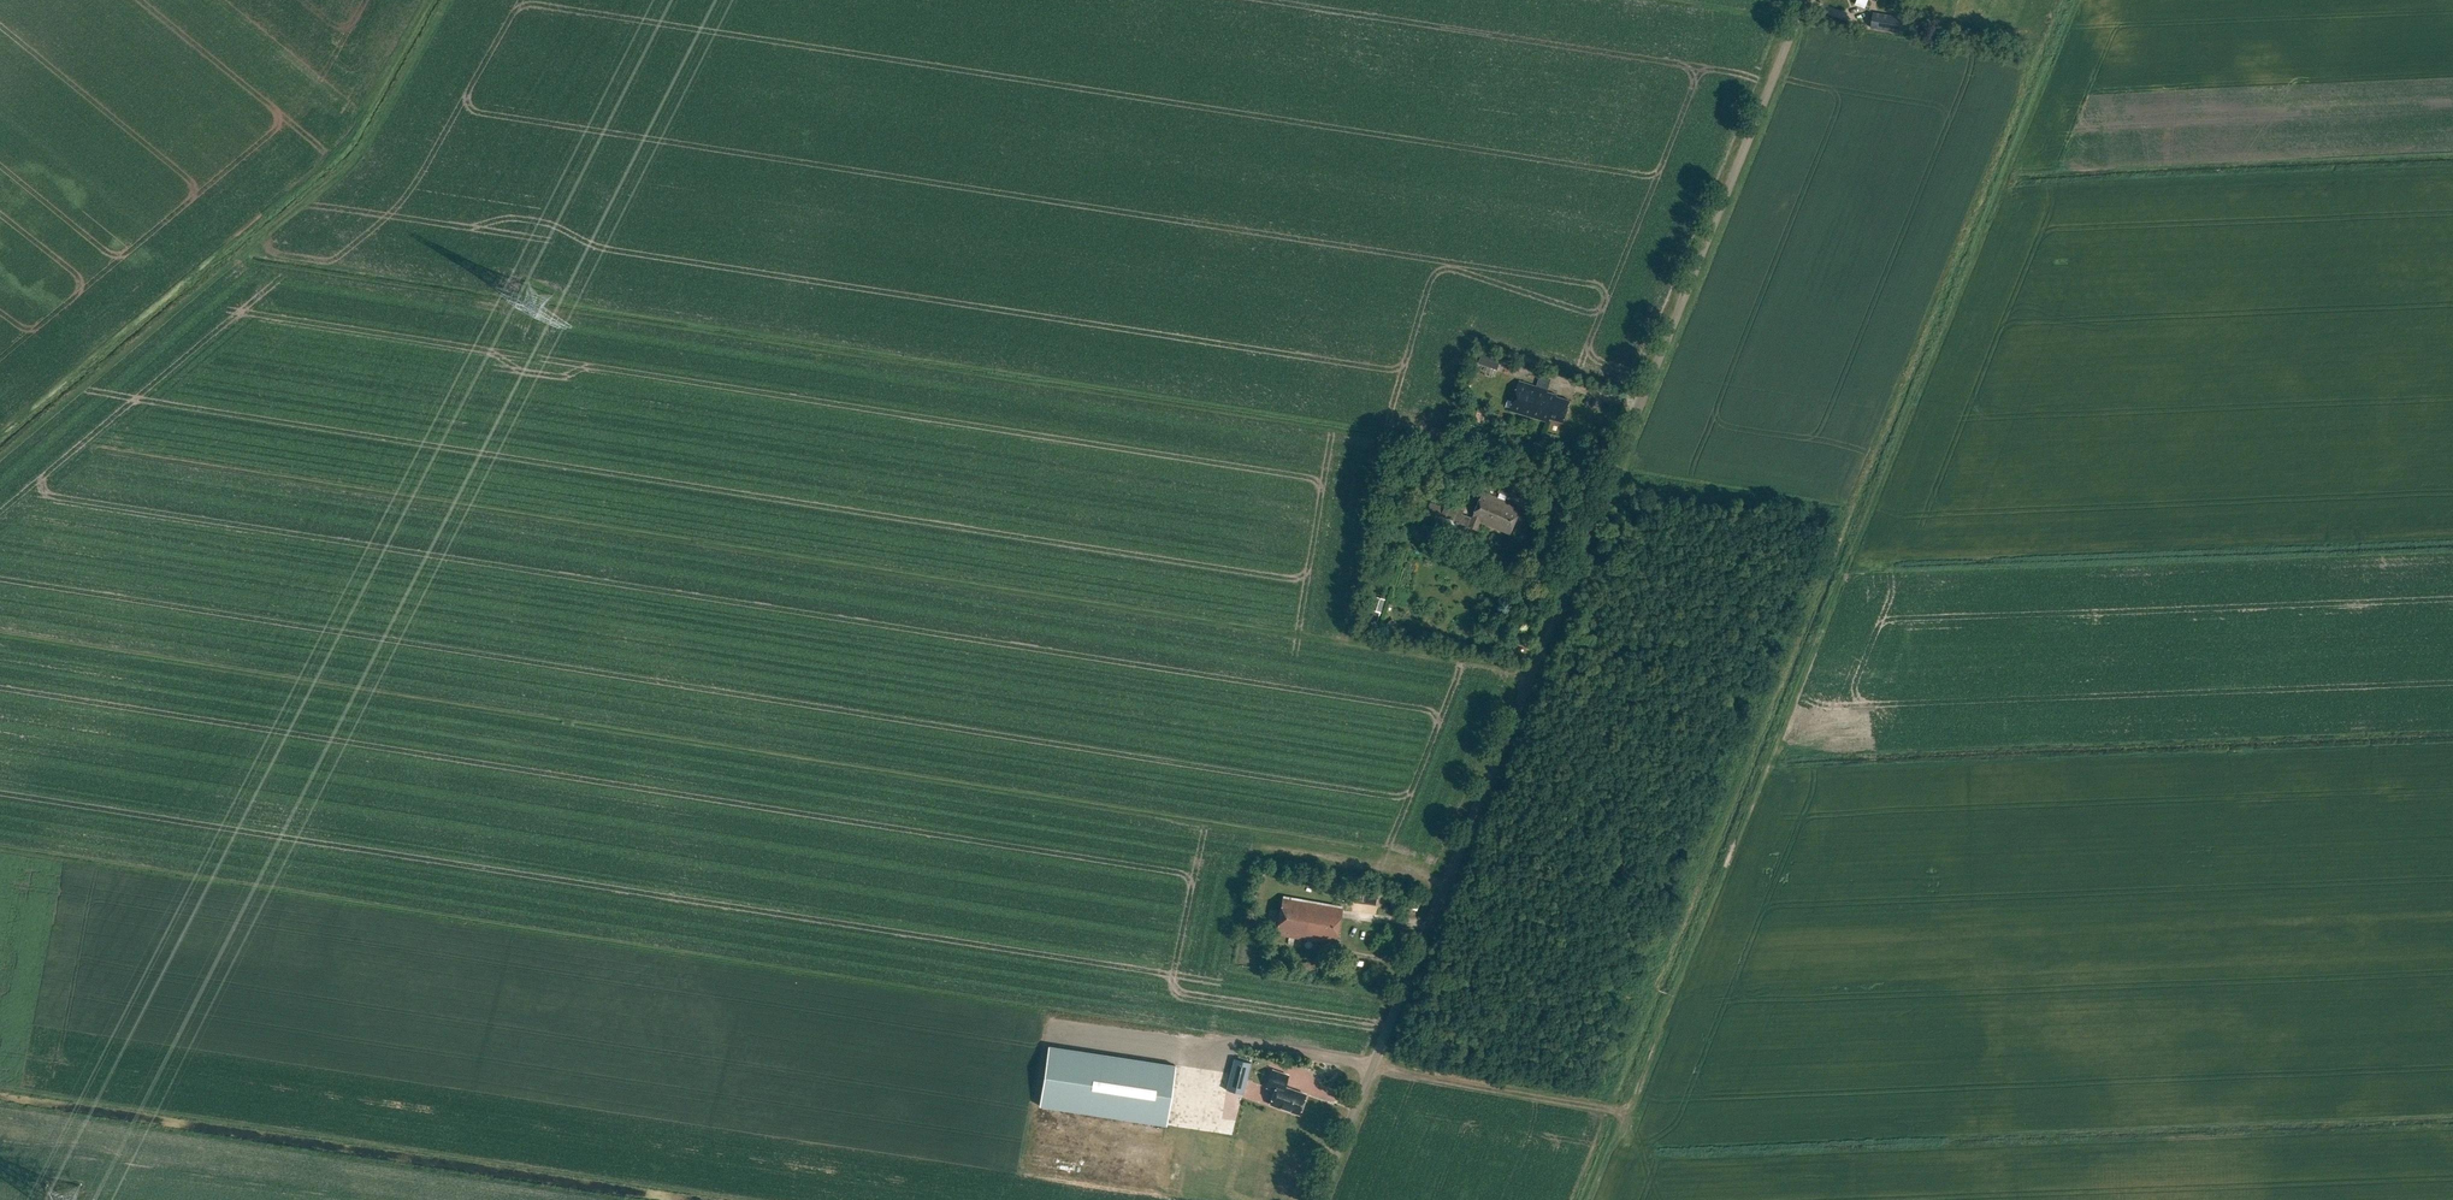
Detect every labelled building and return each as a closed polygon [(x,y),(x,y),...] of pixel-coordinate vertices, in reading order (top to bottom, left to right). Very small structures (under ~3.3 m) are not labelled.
[(1871,27),(1900,32),(1902,18),(1873,13),(1871,27)] [(1495,355),(1476,350),(1473,361),(1491,366),(1495,355)] [(1548,388),(1520,380),(1511,410),(1547,420),(1548,417),(1564,421),(1570,399),(1556,395),(1556,393),(1547,391),(1548,388)] [(1473,517),(1510,532),(1520,508),(1509,504),(1510,501),(1484,490),(1473,517)] [(1445,503),(1433,498),(1430,505),(1442,511),(1441,513),(1459,521),(1464,509),(1446,501),(1445,503)] [(1420,526),(1452,539),(1458,524),(1427,511),(1420,526)] [(1275,933),(1335,944),(1342,906),(1283,895),(1275,933)] [(1311,958),(1303,964),(1307,970),(1315,964),(1311,958)] [(1040,1106),(1167,1125),(1176,1066),(1049,1046),(1040,1106)] [(1225,1090),(1241,1094),(1249,1062),(1233,1058),(1225,1090)] [(1268,1105),(1297,1114),(1303,1095),(1282,1088),(1286,1076),(1270,1071),(1264,1088),(1273,1091),(1268,1105)]
